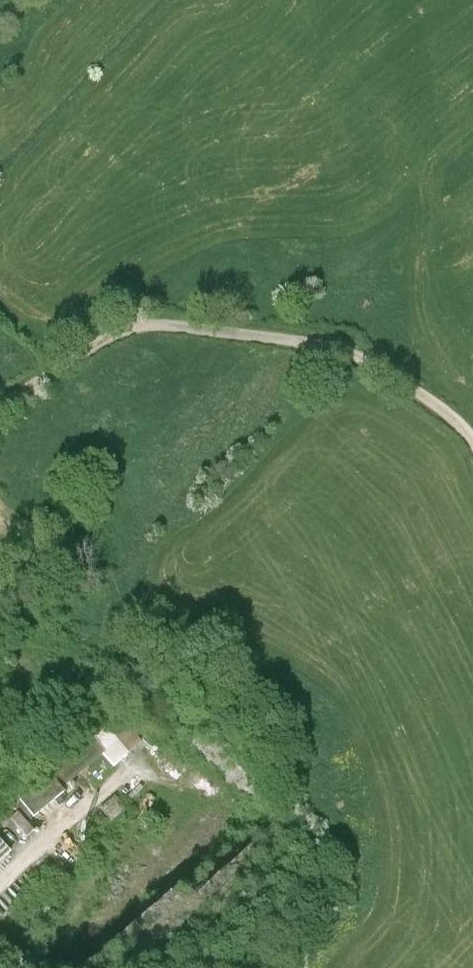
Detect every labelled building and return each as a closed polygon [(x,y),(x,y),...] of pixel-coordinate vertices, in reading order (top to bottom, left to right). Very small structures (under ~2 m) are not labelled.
[(104,748),(114,759),(138,738),(107,703),(6,794),(18,806),(17,807),(26,817),(104,748)] [(14,845),(0,831),(0,858),(14,845)]
